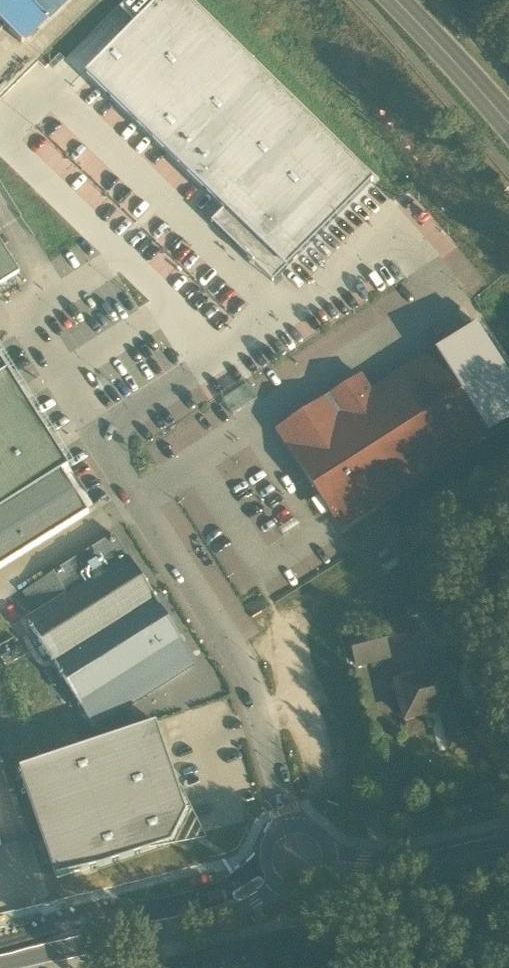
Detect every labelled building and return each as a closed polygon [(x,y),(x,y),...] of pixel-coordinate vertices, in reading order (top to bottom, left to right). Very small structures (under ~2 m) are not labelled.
[(22,46),(47,20),(47,19),(29,1),(27,0),(2,0),(2,1),(6,6),(0,12),(0,23),(5,28),(22,46)] [(29,1),(47,19),(66,0),(30,0),(29,1)] [(86,73),(225,208),(287,268),(373,180),(188,0),(158,0),(140,18),(135,24),(86,73)] [(125,3),(140,18),(158,0),(128,0),(125,3)] [(125,3),(120,9),(135,24),(140,18),(125,3)] [(225,208),(211,222),(273,282),(287,268),(225,208)] [(19,275),(0,245),(0,287),(19,275)] [(434,352),(488,435),(508,421),(508,375),(476,325),(434,352)] [(287,448),(341,530),(488,435),(434,352),(372,393),(361,376),(327,398),(338,415),(287,448)] [(7,372),(0,377),(0,511),(5,508),(61,472),(69,468),(7,372)] [(247,384),(223,399),(234,416),(258,400),(247,384)] [(276,431),(287,448),(338,415),(327,398),(276,431)] [(88,515),(61,473),(61,472),(5,508),(0,511),(0,571),(88,515)] [(23,594),(38,619),(129,562),(130,561),(114,537),(23,594)] [(188,655),(129,562),(38,619),(29,625),(94,728),(190,668),(184,658),(188,655)] [(422,605),(406,610),(408,618),(424,613),(422,605)] [(380,627),(384,642),(411,634),(407,618),(380,625),(380,627)] [(349,636),(358,668),(389,659),(384,642),(380,627),(349,636)] [(467,667),(452,671),(461,705),(476,700),(467,667)] [(440,712),(450,749),(472,743),(461,705),(452,671),(452,668),(449,669),(441,671),(395,683),(401,708),(436,698),(440,712)] [(405,721),(440,712),(436,698),(401,708),(405,721)] [(156,724),(19,771),(57,880),(103,868),(172,845),(186,813),(156,724)]
